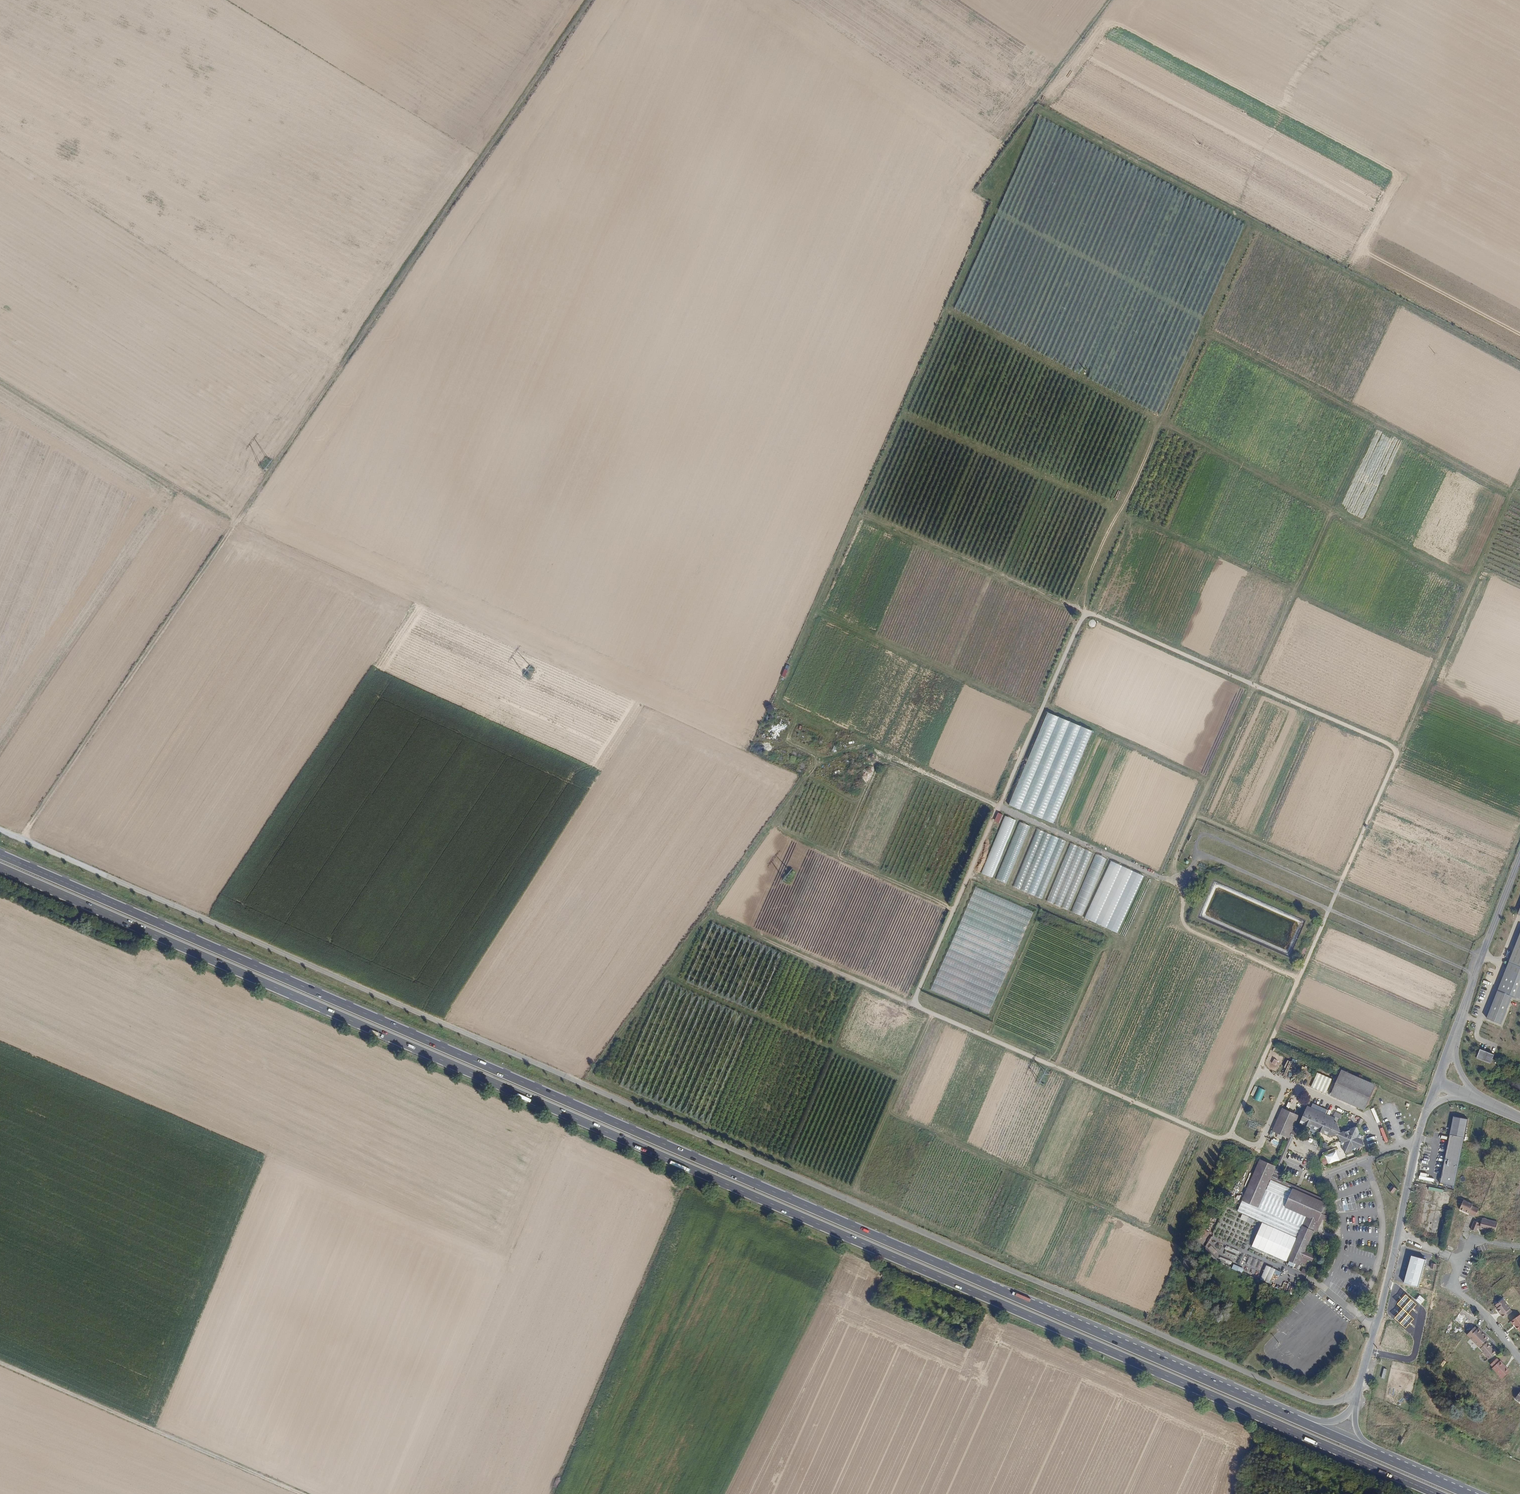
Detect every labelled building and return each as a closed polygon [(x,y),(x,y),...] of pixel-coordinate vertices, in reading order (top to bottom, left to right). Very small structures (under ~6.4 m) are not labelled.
[(1092,732),(1048,713),(1009,805),(1053,824),(1092,732)] [(1016,820),(1005,816),(980,873),(992,878),(1016,820)] [(1030,826),(1019,822),(995,879),(1006,884),(1030,826)] [(1044,833),(1036,830),(1012,888),(1020,891),(1044,833)] [(1051,836),(1044,833),(1020,891),(1027,894),(1051,836)] [(1059,839),(1051,836),(1027,894),(1035,897),(1059,839)] [(1042,900),(1066,842),(1059,839),(1035,897),(1042,900)] [(1053,904),(1078,847),(1071,844),(1047,901),(1053,904)] [(1085,851),(1078,847),(1053,904),(1061,907),(1085,851)] [(1068,910),(1092,853),(1085,851),(1061,907),(1068,910)] [(1106,860),(1095,855),(1070,912),(1082,916),(1106,860)] [(1096,924),(1123,867),(1110,862),(1084,918),(1096,924)] [(1107,929),(1133,872),(1123,867),(1096,924),(1107,929)] [(1117,934),(1144,877),(1133,872),(1107,929),(1117,934)] [(1033,911),(975,887),(934,987),(932,991),(990,1015),(1033,911)] [(1519,968),(1519,935),(1508,964),(1519,968)] [(1513,999),(1519,1002),(1519,968),(1508,964),(1496,992),(1513,999)] [(1513,999),(1496,992),(1485,1021),(1501,1027),(1513,999)] [(1495,1056),(1481,1050),(1477,1058),(1492,1064),(1495,1056)] [(1303,1074),(1302,1077),(1305,1079),(1307,1076),(1309,1077),(1310,1073),(1301,1069),(1300,1073),(1303,1074)] [(1332,1079),(1317,1073),(1311,1087),(1326,1093),(1332,1079)] [(1332,1092),(1346,1098),(1348,1093),(1336,1088),(1342,1074),(1340,1073),(1332,1092)] [(1348,1093),(1354,1079),(1342,1074),(1336,1088),(1348,1093)] [(1367,1107),(1375,1088),(1354,1079),(1348,1093),(1346,1098),(1367,1107)] [(1273,1131),(1275,1132),(1285,1109),(1283,1109),(1273,1131)] [(1285,1109),(1275,1132),(1286,1137),(1296,1114),(1285,1109)] [(1310,1127),(1317,1130),(1331,1137),(1338,1134),(1345,1152),(1346,1153),(1364,1146),(1364,1145),(1357,1127),(1356,1126),(1351,1129),(1350,1130),(1346,1132),(1344,1131),(1341,1132),(1337,1123),(1334,1121),(1333,1124),(1330,1123),(1331,1120),(1306,1109),(1300,1123),(1310,1127)] [(1296,1114),(1286,1137),(1289,1138),(1288,1140),(1277,1166),(1276,1166),(1271,1179),(1293,1189),(1295,1190),(1295,1188),(1299,1190),(1298,1191),(1321,1201),(1319,1205),(1324,1207),(1318,1221),(1321,1222),(1322,1219),(1327,1221),(1329,1217),(1324,1215),(1326,1208),(1328,1209),(1332,1201),(1325,1198),(1324,1199),(1298,1188),(1278,1179),(1282,1170),(1279,1169),(1291,1141),(1296,1132),(1292,1130),(1298,1115),(1296,1114)] [(1468,1119),(1454,1117),(1440,1184),(1454,1187),(1468,1119)] [(1315,1136),(1317,1130),(1310,1127),(1309,1130),(1312,1132),(1311,1134),(1315,1136)] [(1325,1156),(1328,1165),(1339,1160),(1336,1152),(1325,1156)] [(1271,1179),(1276,1166),(1260,1159),(1242,1200),(1258,1207),(1271,1179)] [(1293,1189),(1271,1179),(1258,1207),(1302,1227),(1307,1216),(1285,1207),(1293,1189)] [(1297,1238),(1287,1260),(1299,1265),(1300,1262),(1305,1265),(1307,1259),(1312,1261),(1315,1255),(1306,1251),(1314,1231),(1316,1232),(1321,1222),(1318,1221),(1324,1207),(1319,1205),(1321,1201),(1298,1191),(1299,1190),(1295,1188),(1295,1190),(1293,1189),(1285,1207),(1307,1216),(1302,1227),(1297,1238)] [(1354,1198),(1342,1199),(1343,1211),(1356,1210),(1354,1198)] [(1302,1227),(1258,1207),(1242,1200),(1237,1211),(1262,1222),(1297,1238),(1302,1227)] [(1460,1209),(1464,1211),(1465,1211),(1469,1212),(1468,1213),(1476,1216),(1479,1209),(1472,1206),(1473,1204),(1464,1200),(1460,1209)] [(1480,1229),(1485,1230),(1485,1229),(1488,1229),(1488,1231),(1495,1233),(1498,1222),(1487,1219),(1486,1218),(1484,1218),(1483,1218),(1482,1218),(1481,1223),(1480,1223),(1474,1221),(1472,1226),(1478,1228),(1480,1228),(1480,1229)] [(1501,1232),(1502,1232),(1505,1221),(1504,1221),(1504,1222),(1499,1221),(1500,1220),(1499,1220),(1497,1231),(1501,1232)] [(1297,1238),(1262,1222),(1251,1247),(1287,1262),(1287,1260),(1297,1238)] [(1513,1223),(1508,1222),(1506,1233),(1507,1234),(1508,1233),(1512,1234),(1514,1223),(1513,1223)] [(1426,1260),(1412,1255),(1404,1283),(1419,1287),(1426,1260)] [(1231,1269),(1242,1273),(1244,1269),(1233,1264),(1231,1269)] [(1260,1280),(1270,1284),(1276,1270),(1266,1266),(1260,1280)] [(1455,1302),(1451,1300),(1450,1301),(1443,1296),(1438,1305),(1454,1314),(1459,1305),(1455,1303),(1455,1302)] [(1502,1314),(1501,1315),(1503,1318),(1512,1312),(1510,1309),(1511,1308),(1504,1300),(1503,1299),(1499,1303),(1496,1305),(1498,1308),(1497,1308),(1499,1311),(1502,1314)] [(1466,1314),(1467,1313),(1462,1310),(1455,1320),(1467,1328),(1467,1327),(1469,1328),(1471,1328),(1471,1326),(1471,1325),(1475,1319),(1471,1317),(1471,1318),(1466,1314)] [(1511,1321),(1513,1325),(1514,1324),(1518,1330),(1519,1329),(1519,1331),(1519,1315),(1511,1321)] [(1488,1338),(1478,1328),(1477,1329),(1475,1327),(1468,1334),(1473,1340),(1473,1341),(1475,1343),(1477,1343),(1477,1344),(1477,1345),(1479,1347),(1488,1338)] [(1497,1353),(1494,1349),(1493,1349),(1487,1342),(1480,1348),(1486,1354),(1485,1355),(1489,1359),(1497,1353)] [(1504,1367),(1505,1366),(1500,1361),(1497,1358),(1491,1364),(1493,1367),(1492,1368),(1502,1378),(1509,1372),(1504,1367)]
